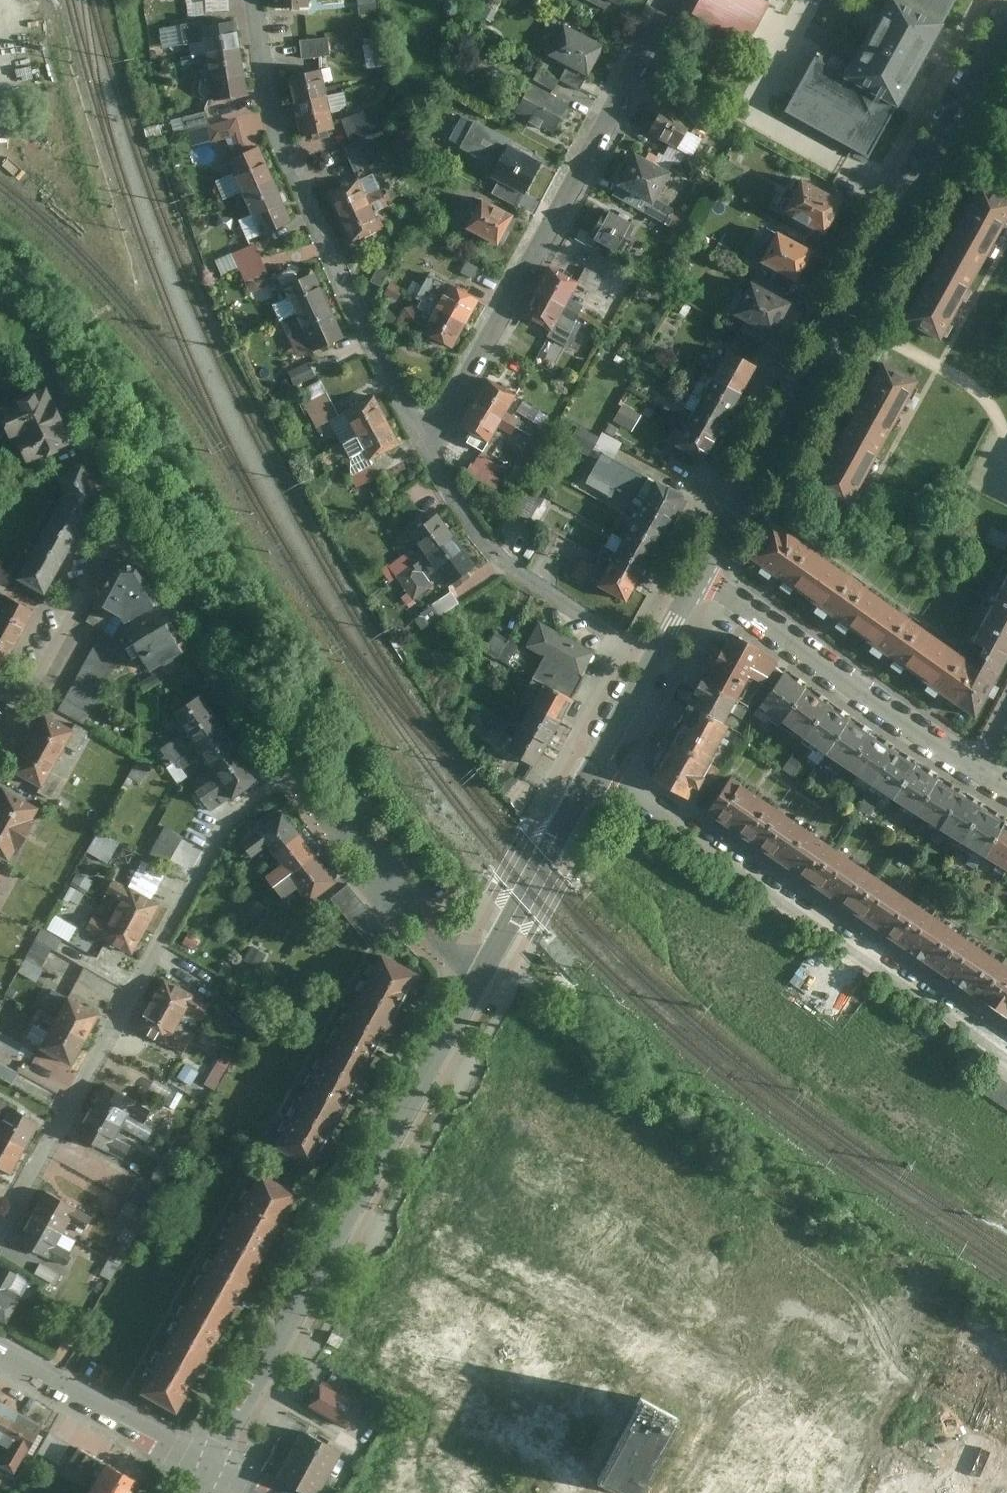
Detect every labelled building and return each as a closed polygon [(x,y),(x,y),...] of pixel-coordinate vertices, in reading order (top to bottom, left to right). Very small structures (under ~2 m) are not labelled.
[(194,14),(206,13),(205,0),(192,0),(194,14)] [(276,8),(308,7),(307,0),(275,0),(276,8)] [(361,12),(379,9),(377,0),(359,0),(361,12)] [(768,0),(692,0),(688,8),(747,39),(768,0)] [(781,108),(865,153),(951,0),(882,0),(845,65),(814,48),(781,108)] [(185,42),(204,39),(206,52),(240,46),(236,20),(201,26),(200,19),(182,22),(185,42)] [(606,43),(566,22),(550,53),(569,63),(589,74),(606,43)] [(328,36),(301,39),(303,57),(330,54),(328,36)] [(383,41),(364,45),(368,67),(387,64),(383,41)] [(240,46),(206,52),(213,100),(248,94),(240,46)] [(569,63),(560,80),(581,90),(589,74),(569,63)] [(287,74),(294,104),(327,96),(319,66),(287,74)] [(540,69),(533,81),(553,92),(560,80),(540,69)] [(553,92),(533,81),(517,109),(556,132),(572,104),(553,92)] [(294,104),(302,135),(334,128),(327,96),(294,104)] [(693,122),(662,105),(647,132),(678,149),(693,122)] [(364,109),(342,118),(352,141),(374,131),(364,109)] [(206,110),(184,116),(187,128),(209,122),(206,110)] [(236,117),(208,125),(212,141),(241,134),(236,117)] [(500,179),(526,192),(544,160),(512,142),(514,139),(475,120),(462,145),(497,164),(491,175),(500,179)] [(405,151),(420,136),(409,126),(394,141),(405,151)] [(367,137),(345,146),(356,171),(378,161),(367,137)] [(228,158),(242,191),(274,178),(259,144),(228,158)] [(667,170),(629,150),(611,183),(649,203),(667,170)] [(839,198),(795,174),(777,209),(821,232),(839,198)] [(326,191),(338,216),(384,195),(381,188),(367,194),(358,176),(326,191)] [(274,178),(242,191),(261,234),(292,221),(274,178)] [(526,192),(500,179),(494,192),(519,206),(526,192)] [(940,252),(976,271),(1006,215),(1006,197),(978,182),(940,252)] [(500,243),(516,213),(484,194),(480,202),(464,194),(448,223),(467,233),(470,228),(500,243)] [(338,216),(350,242),(382,227),(375,211),(388,203),(384,195),(338,216)] [(412,195),(403,205),(417,216),(425,205),(412,195)] [(636,225),(605,209),(590,237),(621,254),(636,225)] [(810,248),(772,229),(756,261),(794,280),(810,248)] [(255,243),(233,253),(239,265),(261,255),(255,243)] [(940,252),(903,321),(939,340),(976,271),(940,252)] [(261,255),(239,265),(246,282),(268,272),(261,255)] [(520,313),(549,329),(576,282),(547,266),(520,313)] [(273,302),(281,320),(328,299),(315,272),(285,285),(289,296),(273,302)] [(417,297),(422,299),(467,322),(479,300),(430,274),(417,297)] [(788,301),(746,279),(728,314),(742,322),(765,334),(770,336),(788,301)] [(404,288),(391,282),(386,293),(398,299),(404,288)] [(345,336),(328,299),(281,320),(288,337),(304,329),(314,350),(345,336)] [(399,320),(453,348),(467,322),(422,299),(418,305),(405,308),(399,320)] [(742,322),(735,336),(757,348),(765,334),(742,322)] [(735,336),(727,351),(749,363),(757,348),(735,336)] [(723,349),(709,377),(739,392),(753,365),(749,363),(727,351),(723,349)] [(879,360),(844,424),(880,444),(916,380),(879,360)] [(309,362),(289,371),(296,386),(316,376),(309,362)] [(709,377),(697,398),(727,414),(739,392),(709,377)] [(488,442),(514,395),(484,378),(458,425),(488,442)] [(43,382),(0,400),(0,435),(3,442),(22,434),(34,460),(75,442),(43,382)] [(327,391),(304,403),(317,427),(339,416),(327,391)] [(345,411),(358,435),(388,419),(375,395),(345,411)] [(697,398),(685,421),(715,437),(727,414),(697,398)] [(388,419),(358,435),(370,458),(400,442),(388,419)] [(673,443),(703,459),(715,437),(685,421),(673,443)] [(844,424),(808,489),(845,509),(880,444),(844,424)] [(597,438),(577,427),(567,445),(587,456),(597,438)] [(640,499),(632,515),(664,531),(682,497),(599,452),(583,482),(611,497),(617,487),(640,499)] [(500,466),(480,454),(474,464),(494,476),(500,466)] [(55,505),(87,522),(99,493),(81,461),(54,477),(61,492),(55,505)] [(373,464),(351,476),(357,487),(379,475),(373,464)] [(530,517),(541,500),(532,494),(521,512),(530,517)] [(67,559),(87,522),(55,505),(35,543),(67,559)] [(411,534),(426,555),(454,534),(438,514),(411,534)] [(632,515),(620,537),(651,554),(664,531),(632,515)] [(749,562),(802,599),(828,564),(774,526),(749,562)] [(548,554),(558,536),(549,531),(539,549),(548,554)] [(454,534),(426,555),(396,577),(414,600),(434,585),(423,572),(428,568),(432,573),(437,569),(448,584),(476,564),(454,534)] [(620,537),(608,559),(640,576),(651,554),(620,537)] [(47,597),(67,559),(35,543),(16,580),(47,597)] [(582,577),(627,600),(640,576),(608,559),(604,567),(596,562),(594,567),(589,564),(582,577)] [(828,564),(802,599),(859,639),(884,603),(828,564)] [(138,565),(116,565),(85,620),(103,630),(112,613),(119,617),(122,624),(160,602),(138,565)] [(986,608),(1006,619),(1006,568),(986,608)] [(451,593),(415,619),(422,629),(459,603),(451,593)] [(34,610),(4,594),(0,602),(0,629),(18,639),(34,610)] [(884,603),(859,639),(914,678),(938,642),(884,603)] [(986,608),(964,651),(972,656),(969,663),(995,679),(1006,655),(1006,619),(986,608)] [(167,622),(131,644),(148,672),(184,651),(167,622)] [(18,639),(0,629),(0,667),(2,668),(18,639)] [(101,630),(57,710),(83,724),(127,644),(101,630)] [(483,651),(495,658),(506,639),(494,632),(483,651)] [(722,651),(718,659),(763,683),(776,666),(778,662),(762,650),(733,634),(723,651),(722,651)] [(506,639),(495,658),(506,664),(517,645),(506,639)] [(938,642),(914,678),(972,718),(995,679),(969,663),(938,642)] [(570,698),(581,677),(541,657),(530,677),(570,698)] [(718,662),(706,683),(748,706),(752,698),(763,683),(718,659),(716,661),(718,662)] [(776,666),(763,683),(772,689),(784,672),(776,666)] [(772,689),(761,705),(775,715),(770,720),(778,726),(782,720),(805,688),(804,688),(785,674),(784,673),(784,672),(772,689)] [(517,702),(527,706),(556,723),(570,698),(530,677),(517,702)] [(693,705),(692,706),(723,723),(723,722),(729,710),(742,717),(748,706),(706,683),(700,680),(695,691),(699,693),(693,705)] [(805,688),(782,720),(805,736),(827,704),(826,703),(825,704),(806,690),(806,689),(805,688)] [(172,764),(176,761),(223,727),(200,695),(172,714),(191,742),(186,745),(179,735),(160,749),(172,764)] [(827,704),(805,736),(827,751),(848,719),(847,719),(828,706),(828,705),(827,704)] [(680,722),(670,740),(712,763),(723,742),(719,740),(728,725),(723,722),(723,723),(692,706),(689,705),(681,719),(684,720),(683,724),(680,722)] [(527,706),(513,732),(543,748),(556,723),(527,706)] [(43,713),(27,742),(57,758),(73,730),(43,713)] [(508,722),(495,715),(489,725),(502,732),(508,722)] [(848,719),(827,751),(836,758),(831,764),(845,774),(849,767),(872,735),(869,734),(849,721),(849,720),(848,719)] [(201,756),(210,769),(238,749),(223,727),(176,761),(182,770),(201,756)] [(503,750),(532,767),(543,748),(513,732),(503,750)] [(893,749),(872,735),(849,767),(869,786),(893,749)] [(670,740),(652,773),(654,775),(653,778),(682,795),(688,799),(695,785),(699,787),(712,763),(670,740)] [(57,758),(27,742),(12,771),(41,787),(57,758)] [(232,801),(260,781),(238,749),(210,769),(217,778),(195,792),(210,813),(231,799),(232,801)] [(915,764),(893,749),(869,786),(892,801),(915,764)] [(937,779),(915,764),(892,801),(914,816),(937,779)] [(731,777),(708,809),(728,823),(727,825),(727,826),(754,845),(778,809),(731,777)] [(960,794),(937,779),(914,816),(935,831),(960,794)] [(5,788),(0,797),(0,861),(8,865),(14,855),(16,856),(34,820),(32,819),(39,806),(5,788)] [(982,807),(960,794),(935,831),(957,846),(982,807)] [(1005,822),(982,807),(957,846),(980,861),(1005,822)] [(778,809),(754,845),(783,865),(807,829),(778,809)] [(267,847),(273,856),(300,836),(283,812),(240,844),(252,859),(267,847)] [(1005,822),(980,861),(1003,875),(1006,871),(1006,869),(1006,823),(1005,822)] [(807,829),(783,865),(811,883),(835,848),(807,829)] [(178,839),(163,831),(152,854),(166,861),(178,839)] [(273,888),(316,856),(300,836),(273,856),(282,866),(266,877),(273,888)] [(835,848),(811,883),(839,903),(863,868),(835,848)] [(316,856),(273,888),(283,901),(297,891),(309,905),(337,884),(316,856)] [(145,860),(134,883),(159,895),(170,872),(145,860)] [(863,868),(839,903),(895,941),(919,906),(891,887),(863,868)] [(147,932),(160,906),(115,882),(107,897),(121,904),(115,916),(147,932)] [(386,928),(348,884),(332,897),(371,942),(386,928)] [(919,906),(895,941),(952,979),(975,944),(947,925),(919,906)] [(133,958),(147,932),(115,916),(111,924),(96,917),(87,934),(133,958)] [(975,944),(952,979),(980,998),(1003,964),(975,944)] [(354,1003),(394,1024),(421,976),(380,954),(354,1003)] [(980,998),(1006,1017),(1006,966),(1003,964),(980,998)] [(149,1005),(180,1023),(187,1009),(203,1018),(210,1005),(164,979),(149,1005)] [(89,1043),(103,1017),(57,994),(49,1008),(63,1015),(57,1027),(89,1043)] [(329,1049),(369,1071),(394,1024),(354,1003),(329,1049)] [(149,1005),(135,1030),(182,1054),(190,1041),(174,1033),(180,1023),(149,1005)] [(76,1069),(89,1043),(57,1027),(53,1035),(39,1028),(29,1045),(76,1069)] [(302,1098),(343,1119),(369,1071),(329,1049),(302,1098)] [(224,1084),(235,1053),(224,1050),(213,1080),(224,1084)] [(0,1062),(0,1075),(19,1081),(23,1070),(0,1062)] [(984,1068),(971,1086),(1006,1111),(1006,1084),(984,1068)] [(103,1085),(90,1111),(122,1128),(128,1116),(143,1124),(150,1111),(103,1085)] [(302,1098),(273,1152),(313,1173),(343,1119),(302,1098)] [(43,1125),(0,1103),(0,1125),(2,1126),(0,1129),(0,1136),(29,1151),(43,1125)] [(122,1128),(90,1111),(76,1136),(123,1161),(130,1148),(115,1140),(122,1128)] [(29,1151),(0,1136),(0,1168),(16,1176),(29,1151)] [(140,1232),(170,1173),(161,1169),(154,1182),(142,1176),(118,1221),(140,1232)] [(243,1208),(279,1227),(299,1193),(262,1173),(243,1208)] [(45,1192),(31,1217),(63,1234),(69,1223),(84,1231),(91,1218),(45,1192)] [(243,1208),(220,1249),(256,1269),(279,1227),(243,1208)] [(63,1234),(31,1217),(18,1242),(66,1267),(73,1255),(57,1246),(63,1234)] [(220,1249),(192,1299),(229,1320),(256,1269),(220,1249)] [(4,1268),(0,1275),(0,1329),(3,1330),(21,1299),(7,1291),(17,1275),(4,1268)] [(192,1299),(167,1344),(204,1364),(229,1320),(192,1299)] [(204,1364),(167,1344),(141,1390),(178,1410),(204,1364)] [(356,1409),(317,1389),(304,1413),(344,1433),(356,1409)] [(3,1440),(23,1405),(0,1391),(0,1438),(3,1440)] [(678,1418),(641,1398),(598,1477),(627,1492),(637,1492),(678,1418)] [(46,1417),(23,1405),(3,1440),(12,1445),(4,1460),(18,1468),(46,1421),(44,1420),(46,1417)] [(340,1452),(301,1429),(290,1447),(280,1442),(259,1475),(291,1492),(316,1492),(340,1452)] [(42,1452),(63,1463),(74,1442),(54,1431),(42,1452)] [(333,1445),(354,1456),(360,1445),(339,1434),(333,1445)] [(83,1446),(75,1462),(98,1474),(106,1458),(83,1446)] [(97,1485),(112,1492),(141,1492),(154,1470),(117,1449),(97,1485)] [(92,1492),(112,1492),(97,1485),(92,1492)]
